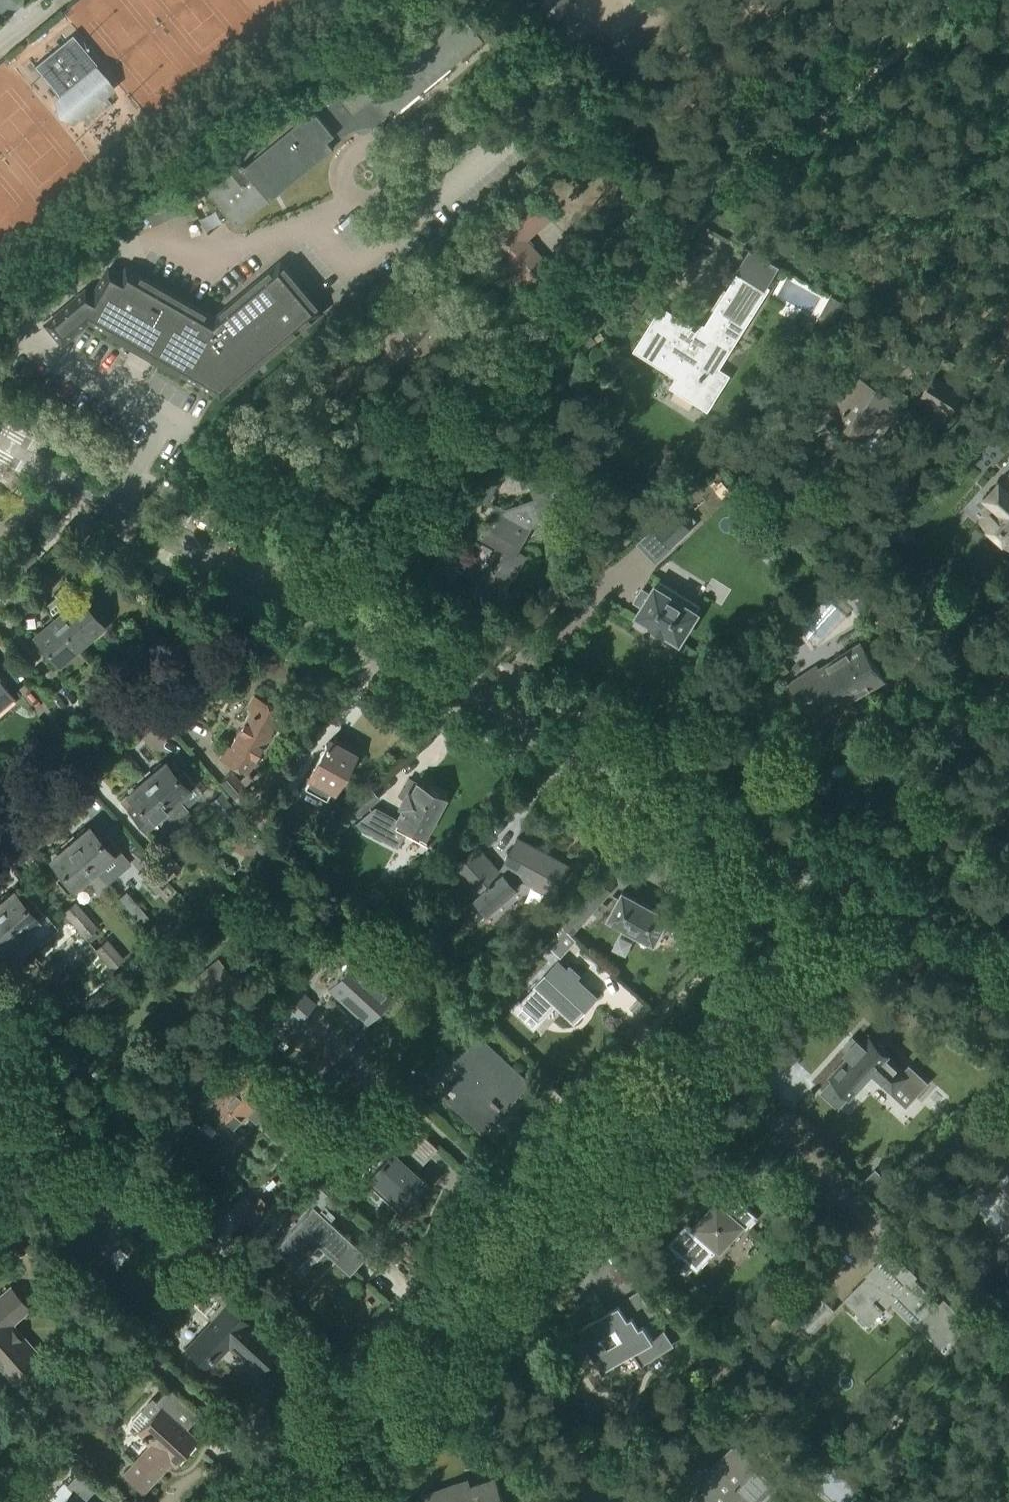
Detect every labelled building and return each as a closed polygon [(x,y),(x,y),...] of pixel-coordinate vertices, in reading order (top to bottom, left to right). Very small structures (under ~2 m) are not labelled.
[(574,5),(570,0),(529,0),(549,25),(574,5)] [(73,34),(35,66),(60,96),(58,98),(59,98),(57,100),(73,120),(75,119),(76,119),(109,91),(109,90),(111,89),(95,70),(99,67),(73,34)] [(347,132),(306,98),(295,107),(293,105),(233,154),(239,161),(206,189),(237,227),(270,199),(271,200),(334,147),(333,145),(336,141),(340,137),(344,134),(347,132)] [(527,287),(551,265),(527,239),(550,218),(529,194),(482,237),(527,287)] [(716,370),(767,289),(766,288),(780,267),(750,250),(700,330),(694,326),(692,329),(667,313),(656,332),(650,328),(636,350),(679,377),(673,387),(707,408),(727,376),(716,370)] [(102,294),(95,289),(54,320),(69,340),(92,323),(142,352),(227,399),(328,321),(289,271),(221,324),(136,269),(131,276),(118,268),(102,294)] [(420,294),(373,334),(406,373),(453,333),(420,294)] [(638,296),(632,303),(641,310),(646,303),(638,296)] [(834,323),(845,304),(832,296),(820,316),(834,323)] [(869,340),(877,325),(866,320),(858,334),(869,340)] [(887,398),(863,383),(869,372),(858,365),(842,390),(853,397),(838,421),(839,421),(840,420),(864,434),(863,436),(859,443),(877,454),(887,439),(880,435),(905,394),(893,387),(887,398)] [(950,417),(964,395),(934,375),(920,397),(950,417)] [(279,472),(285,460),(272,452),(265,464),(279,472)] [(572,511),(554,460),(524,470),(534,499),(505,509),(496,505),(488,521),(486,520),(483,525),(485,526),(479,537),(483,539),(484,535),(491,539),(491,538),(507,547),(494,573),(513,583),(527,556),(518,551),(532,525),(572,511)] [(487,503),(499,480),(486,472),(480,483),(473,479),(468,487),(463,484),(451,507),(464,514),(474,496),(487,503)] [(985,514),(985,517),(982,521),(984,523),(985,527),(994,535),(997,535),(1008,546),(1008,473),(1000,483),(999,482),(998,483),(996,485),(995,486),(989,494),(989,493),(988,494),(988,495),(986,497),(986,496),(985,498),(995,507),(992,510),(989,510),(987,512),(985,514)] [(315,493),(321,483),(309,476),(303,486),(315,493)] [(674,511),(655,529),(670,544),(689,526),(674,511)] [(457,557),(461,558),(466,548),(448,538),(434,565),(449,573),(457,557)] [(15,574),(14,573),(6,564),(0,569),(0,578),(4,583),(15,574)] [(78,647),(89,637),(102,626),(66,583),(54,594),(56,597),(44,607),(50,615),(78,647)] [(650,594),(643,590),(636,602),(643,606),(637,616),(680,643),(699,613),(656,586),(650,594)] [(58,664),(78,647),(50,615),(42,622),(45,626),(34,636),(36,638),(30,642),(40,653),(45,649),(58,664)] [(855,697),(884,679),(860,642),(818,670),(821,674),(811,680),(806,673),(790,683),(805,707),(821,697),(826,706),(851,690),(855,697)] [(0,663),(0,664),(4,669),(11,663),(7,657),(0,663)] [(13,697),(0,681),(0,708),(13,697)] [(284,733),(291,720),(280,714),(282,710),(254,695),(246,709),(250,711),(230,747),(227,745),(219,759),(243,771),(250,758),(254,761),(273,727),(284,733)] [(351,747),(336,739),(334,744),(329,741),(310,776),(311,777),(305,788),(326,799),(332,789),(333,789),(353,754),(348,752),(351,747)] [(176,776),(165,763),(146,779),(181,821),(191,813),(179,799),(195,785),(183,770),(176,776)] [(278,792),(293,775),(281,764),(266,781),(278,792)] [(237,801),(248,791),(231,772),(220,782),(237,801)] [(181,821),(146,779),(120,801),(143,828),(160,814),(172,829),(181,821)] [(443,798),(421,786),(417,783),(411,794),(407,792),(400,806),(404,807),(398,819),(374,806),(354,823),(361,831),(362,832),(364,833),(367,834),(368,834),(372,834),(396,848),(404,833),(418,841),(422,835),(423,835),(436,811),(440,810),(444,803),(442,800),(443,798)] [(344,828),(379,798),(370,787),(361,795),(349,805),(335,817),(344,828)] [(361,795),(356,788),(343,798),(349,805),(361,795)] [(226,822),(238,812),(221,792),(209,802),(226,822)] [(78,837),(71,843),(106,885),(131,863),(107,835),(100,841),(89,828),(87,829),(84,828),(77,834),(78,837)] [(558,889),(570,865),(518,837),(502,868),(499,870),(478,846),(452,868),(476,897),(474,898),(488,914),(518,888),(517,886),(521,878),(549,893),(552,886),(558,889)] [(260,855),(269,847),(261,838),(252,846),(260,855)] [(167,881),(181,868),(159,841),(147,851),(154,859),(151,861),(167,881)] [(67,893),(84,879),(96,893),(106,885),(71,843),(62,850),(59,850),(52,855),(52,859),(51,860),(62,873),(55,879),(67,893)] [(155,893),(167,882),(150,862),(138,873),(155,893)] [(574,927),(608,890),(598,880),(563,917),(574,927)] [(666,916),(620,890),(605,917),(622,926),(620,930),(633,937),(635,933),(651,942),(666,916)] [(0,903),(0,915),(30,950),(39,942),(26,928),(43,913),(31,899),(24,905),(13,891),(12,893),(8,892),(1,898),(2,901),(0,903)] [(140,925),(149,918),(126,891),(117,898),(140,925)] [(85,939),(98,927),(75,901),(62,912),(85,939)] [(30,950),(0,915),(0,950),(9,943),(21,957),(30,950)] [(557,953),(564,946),(569,949),(577,940),(560,924),(544,942),(557,953)] [(112,970),(125,959),(107,939),(94,950),(112,970)] [(51,974),(60,967),(51,956),(41,963),(51,974)] [(211,1001),(236,981),(217,958),(193,979),(211,1001)] [(392,995),(354,960),(328,988),(329,989),(332,986),(341,995),(338,998),(366,1023),(392,995)] [(577,1018),(597,997),(559,962),(522,1002),(543,1022),(550,1015),(548,1013),(558,1002),(577,1018)] [(41,963),(31,971),(40,983),(51,974),(41,963)] [(299,1024),(317,1005),(296,984),(277,1003),(299,1024)] [(912,1069),(907,1075),(886,1056),(888,1053),(869,1035),(861,1043),(857,1039),(845,1052),(849,1056),(829,1078),(833,1081),(822,1093),(838,1108),(871,1072),(893,1093),(901,1084),(914,1097),(927,1083),(912,1069)] [(483,1050),(472,1040),(451,1062),(465,1075),(453,1087),(468,1102),(463,1108),(484,1127),(502,1108),(498,1104),(507,1094),(508,1095),(521,1081),(485,1048),(483,1050)] [(255,1122),(272,1105),(264,1097),(266,1095),(235,1065),(198,1102),(230,1133),(248,1115),(255,1122)] [(420,1167),(437,1148),(415,1128),(393,1152),(392,1151),(368,1177),(365,1181),(381,1196),(385,1192),(406,1212),(430,1186),(412,1169),(416,1164),(420,1167)] [(891,1218),(909,1199),(874,1165),(856,1184),(891,1218)] [(118,1182),(108,1172),(102,1178),(100,1176),(71,1208),(82,1218),(76,1226),(77,1227),(78,1226),(99,1245),(108,1253),(120,1240),(111,1232),(115,1227),(116,1227),(120,1223),(116,1220),(121,1214),(133,1224),(132,1225),(133,1226),(143,1214),(142,1214),(113,1188),(118,1182)] [(758,1216),(729,1189),(723,1196),(725,1198),(719,1204),(718,1202),(694,1228),(688,1222),(668,1244),(698,1271),(717,1250),(720,1253),(743,1227),(746,1230),(758,1216)] [(251,1226),(270,1206),(260,1197),(241,1217),(251,1226)] [(366,1254),(312,1205),(274,1247),(296,1267),(297,1267),(295,1265),(311,1247),(306,1243),(314,1235),(340,1258),(337,1262),(349,1273),(366,1254)] [(908,1273),(902,1266),(905,1263),(893,1251),(868,1276),(869,1277),(847,1299),(871,1323),(867,1318),(878,1307),(883,1311),(894,1300),(922,1327),(927,1323),(947,1343),(967,1323),(945,1300),(940,1304),(910,1274),(913,1271),(911,1270),(908,1273)] [(228,1303),(243,1287),(219,1265),(208,1277),(215,1283),(211,1288),(228,1303)] [(39,1353),(13,1324),(31,1309),(9,1284),(0,1292),(0,1367),(10,1378),(39,1353)] [(606,1311),(601,1303),(600,1303),(601,1305),(595,1312),(599,1318),(579,1331),(604,1372),(627,1357),(626,1357),(633,1353),(641,1366),(673,1345),(639,1291),(606,1311)] [(808,1338),(836,1311),(817,1292),(790,1319),(808,1338)] [(243,1328),(235,1320),(238,1318),(225,1306),(211,1320),(213,1321),(187,1349),(185,1347),(184,1348),(200,1363),(201,1362),(200,1360),(206,1354),(214,1361),(227,1346),(257,1373),(278,1350),(248,1322),(243,1328)] [(145,1342),(155,1351),(162,1343),(152,1334),(145,1342)] [(740,1352),(733,1359),(742,1369),(749,1362),(740,1352)] [(173,1403),(163,1394),(156,1401),(152,1397),(141,1409),(142,1409),(132,1420),(132,1424),(139,1430),(138,1431),(147,1440),(147,1446),(123,1472),(143,1491),(159,1474),(157,1472),(169,1460),(173,1463),(196,1438),(167,1411),(173,1403)] [(734,1446),(733,1447),(734,1447),(710,1471),(706,1468),(698,1476),(702,1480),(699,1483),(706,1490),(694,1501),(748,1501),(756,1494),(762,1500),(775,1487),(734,1446)] [(84,1499),(97,1485),(80,1469),(67,1483),(73,1488),(60,1501),(87,1501),(84,1499)] [(496,1478),(460,1491),(458,1484),(426,1495),(428,1501),(504,1501),(496,1478)]
